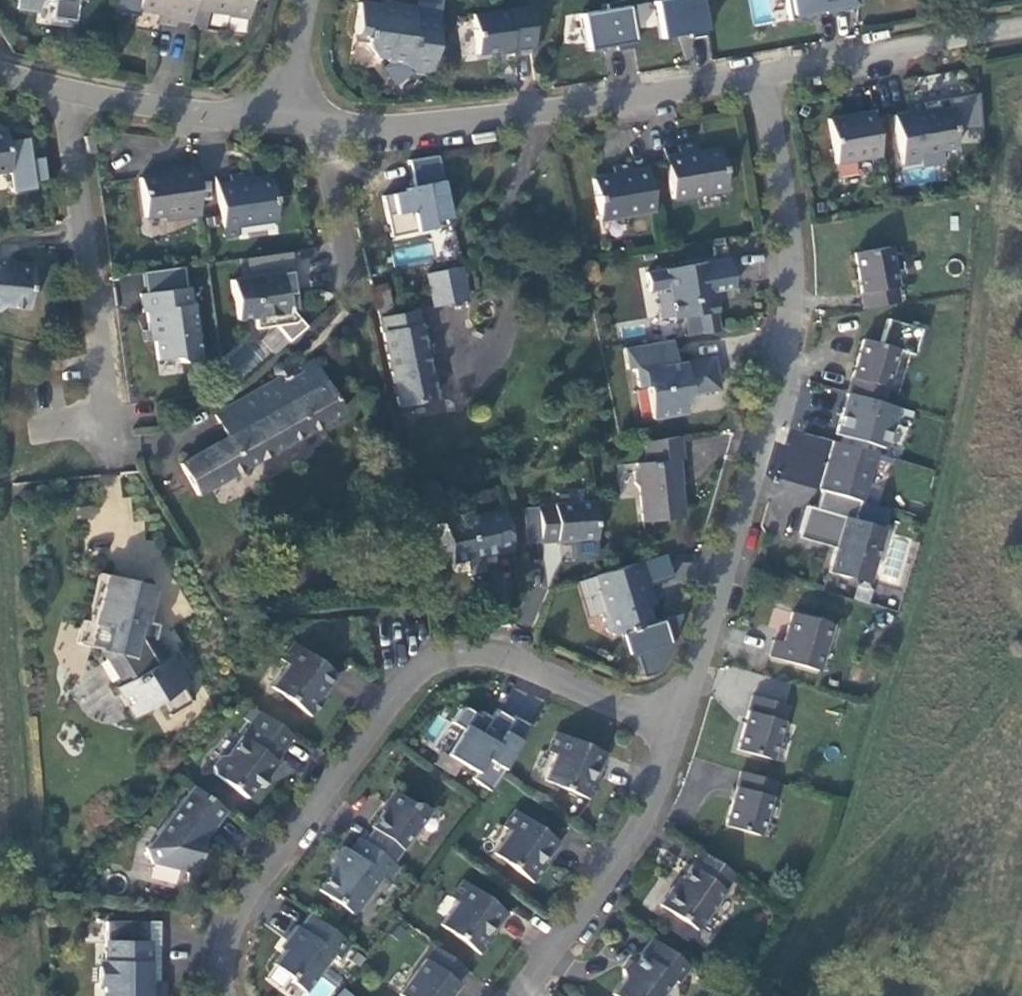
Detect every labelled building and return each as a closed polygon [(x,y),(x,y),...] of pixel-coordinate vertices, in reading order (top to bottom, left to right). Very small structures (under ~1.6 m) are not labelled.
[(15,9),(37,12),(39,0),(16,0),(15,9)] [(51,18),(74,21),(77,0),(53,0),(51,18)] [(191,22),(193,7),(194,0),(139,0),(137,9),(160,13),(158,23),(175,25),(176,20),(191,22)] [(208,10),(228,13),(228,15),(247,18),(250,0),(194,0),(193,7),(208,10)] [(414,8),(413,18),(439,23),(442,0),(416,0),(414,8)] [(713,30),(707,0),(657,0),(635,4),(639,28),(657,24),(660,40),(713,30)] [(833,15),(830,0),(785,0),(786,8),(793,7),(795,22),(833,15)] [(375,56),(386,57),(386,60),(387,60),(387,63),(381,67),(394,85),(412,72),(431,76),(439,23),(413,18),(414,8),(381,2),(380,5),(358,2),(353,33),(366,36),(365,43),(375,56)] [(621,18),(619,5),(593,8),(595,21),(621,18)] [(190,27),(205,29),(208,10),(193,7),(191,22),(190,27)] [(513,56),(533,54),(528,8),(471,15),(475,55),(513,51),(513,56)] [(915,153),(954,148),(947,107),(925,111),(923,100),(906,103),(907,111),(893,114),(902,167),(917,164),(915,153)] [(880,156),(872,111),(828,119),(835,164),(880,156)] [(9,171),(13,191),(35,188),(34,181),(45,179),(42,158),(30,160),(27,138),(5,141),(4,131),(0,131),(0,172),(9,171)] [(96,134),(84,137),(87,154),(94,152),(99,151),(96,134)] [(679,154),(665,157),(672,199),(726,190),(719,151),(697,154),(695,144),(677,146),(679,154)] [(653,210),(646,167),(631,169),(630,161),(613,165),(614,175),(592,180),(599,219),(653,210)] [(199,215),(193,164),(176,166),(177,171),(151,175),(138,176),(144,218),(177,213),(178,218),(199,215)] [(413,165),(391,169),(393,182),(415,178),(413,165)] [(177,171),(176,166),(150,170),(151,175),(177,171)] [(236,224),(275,219),(270,179),(248,182),(246,170),(229,173),(230,181),(215,183),(223,236),(238,234),(236,224)] [(393,246),(394,262),(433,261),(432,245),(393,246)] [(854,253),(863,308),(898,302),(889,247),(854,253)] [(262,276),(292,272),(289,252),(259,256),(262,276)] [(733,288),(728,258),(646,272),(649,291),(665,289),(666,287),(673,291),(669,297),(673,319),(695,315),(698,334),(718,331),(711,291),(733,288)] [(31,265),(1,262),(1,266),(0,266),(0,310),(4,307),(27,309),(31,265)] [(426,274),(434,307),(467,300),(460,267),(426,274)] [(288,341),(305,327),(292,311),(289,294),(295,294),(292,272),(262,276),(230,280),(235,319),(254,317),(255,329),(275,326),(288,341)] [(199,359),(189,287),(140,294),(142,312),(146,311),(150,341),(154,340),(157,359),(175,356),(181,362),(199,359)] [(382,332),(397,406),(435,398),(416,310),(393,316),(386,289),(372,292),(376,309),(382,332)] [(646,385),(651,419),(685,413),(683,402),(689,395),(720,389),(714,357),(676,363),(673,349),(672,339),(623,347),(627,369),(634,367),(638,388),(646,385)] [(846,393),(880,403),(896,349),(862,339),(846,393)] [(343,412),(313,359),(298,367),(301,372),(294,377),(290,371),(290,368),(288,365),(285,363),(282,362),(278,364),(274,368),(274,373),(275,375),(277,378),(214,415),(227,436),(179,464),(197,495),(343,412)] [(858,500),(862,502),(875,454),(872,453),(876,437),(839,427),(835,442),(831,441),(817,488),(820,489),(858,500)] [(679,436),(644,442),(646,462),(636,463),(636,466),(632,472),(634,483),(639,489),(642,522),(682,517),(678,479),(679,479),(677,460),(682,459),(679,436)] [(868,579),(883,528),(880,527),(853,519),(858,500),(820,489),(814,508),(806,505),(798,533),(826,541),(828,534),(837,537),(826,572),(846,577),(847,572),(868,579)] [(853,519),(880,527),(886,509),(862,502),(858,500),(853,519)] [(540,543),(596,538),(593,503),(537,507),(540,543)] [(540,543),(537,507),(522,508),(525,544),(540,543)] [(512,550),(504,510),(443,523),(451,563),(465,560),(466,564),(483,560),(482,557),(512,550)] [(483,560),(466,564),(469,575),(485,571),(483,560)] [(637,562),(595,575),(606,612),(603,618),(606,631),(613,634),(651,622),(646,607),(650,606),(637,562)] [(168,717),(192,703),(182,687),(189,682),(171,654),(164,658),(152,638),(156,623),(145,621),(154,586),(99,572),(87,621),(83,619),(77,643),(101,648),(122,683),(116,686),(135,716),(159,702),(168,717)] [(768,656),(817,670),(830,624),(791,612),(782,643),(773,640),(768,656)] [(272,687),(311,717),(325,698),(318,693),(323,687),(327,690),(338,675),(294,643),(281,660),(288,664),(272,687)] [(763,678),(759,694),(785,700),(789,684),(763,678)] [(752,696),(736,749),(770,759),(786,706),(752,696)] [(462,726),(447,762),(501,786),(527,727),(462,699),(452,722),(462,726)] [(274,760),(292,736),(263,715),(255,726),(251,723),(228,754),(221,755),(213,766),(214,774),(246,797),(256,784),(259,786),(277,762),(274,760)] [(544,780),(589,800),(598,779),(590,776),(594,768),(598,770),(605,753),(555,731),(547,751),(555,754),(544,780)] [(758,835),(774,781),(740,771),(724,825),(758,835)] [(192,786),(145,849),(151,864),(186,873),(187,884),(189,885),(194,875),(199,858),(192,846),(199,837),(203,837),(224,810),(192,786)] [(373,828),(363,841),(392,862),(430,811),(419,803),(412,804),(393,790),(383,803),(387,806),(371,826),(373,828)] [(493,853),(533,883),(546,865),(540,859),(544,853),(548,856),(559,841),(516,809),(503,826),(510,831),(493,853)] [(388,881),(399,868),(392,862),(363,841),(358,837),(349,851),(343,846),(332,860),(336,863),(317,889),(349,913),(356,912),(382,877),(388,881)] [(696,930),(734,874),(700,851),(675,888),(672,886),(660,905),(696,930)] [(440,925),(480,954),(494,936),(487,931),(492,924),(496,927),(507,913),(463,880),(450,897),(457,902),(440,925)] [(350,944),(307,913),(297,927),(295,925),(284,940),(288,943),(272,964),(289,977),(290,982),(303,993),(332,954),(339,959),(350,944)] [(82,943),(104,943),(104,922),(83,921),(82,943)] [(147,944),(148,923),(104,922),(104,943),(104,963),(99,967),(98,981),(104,985),(104,995),(162,995),(162,985),(147,984),(147,965),(158,965),(159,944),(147,944)] [(159,923),(148,923),(147,944),(159,944),(159,923)] [(673,979),(678,982),(690,966),(651,938),(639,954),(641,956),(632,967),(623,969),(624,979),(615,990),(612,994),(615,995),(661,995),(673,979)] [(434,946),(398,994),(401,995),(449,995),(458,984),(453,981),(463,967),(434,946)] [(345,987),(337,995),(356,995),(345,987)]
